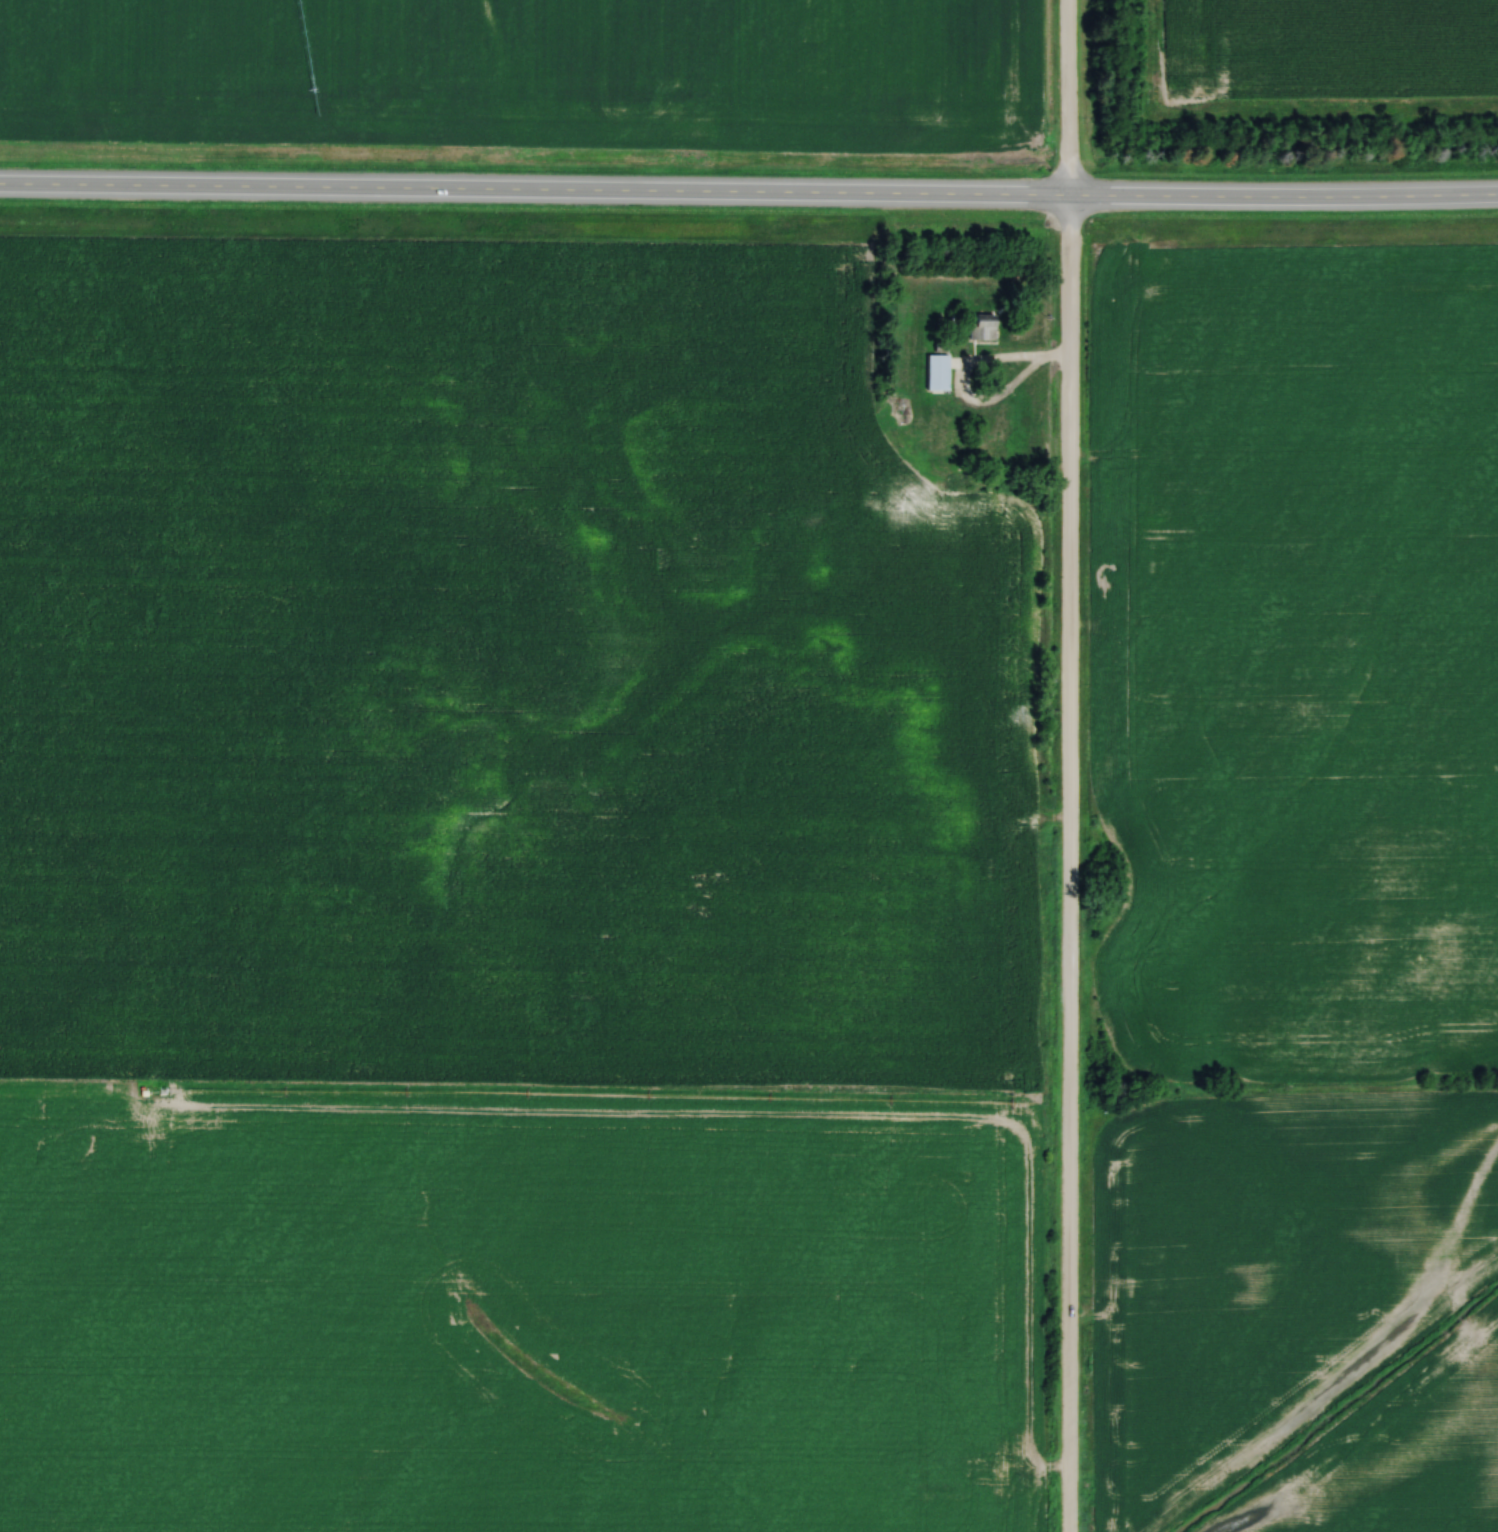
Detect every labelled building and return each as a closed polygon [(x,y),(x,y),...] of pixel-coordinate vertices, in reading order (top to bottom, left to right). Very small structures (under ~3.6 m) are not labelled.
[(971,314),(971,340),(999,340),(999,314),(971,314)] [(951,391),(951,354),(929,354),(929,391),(951,391)]
